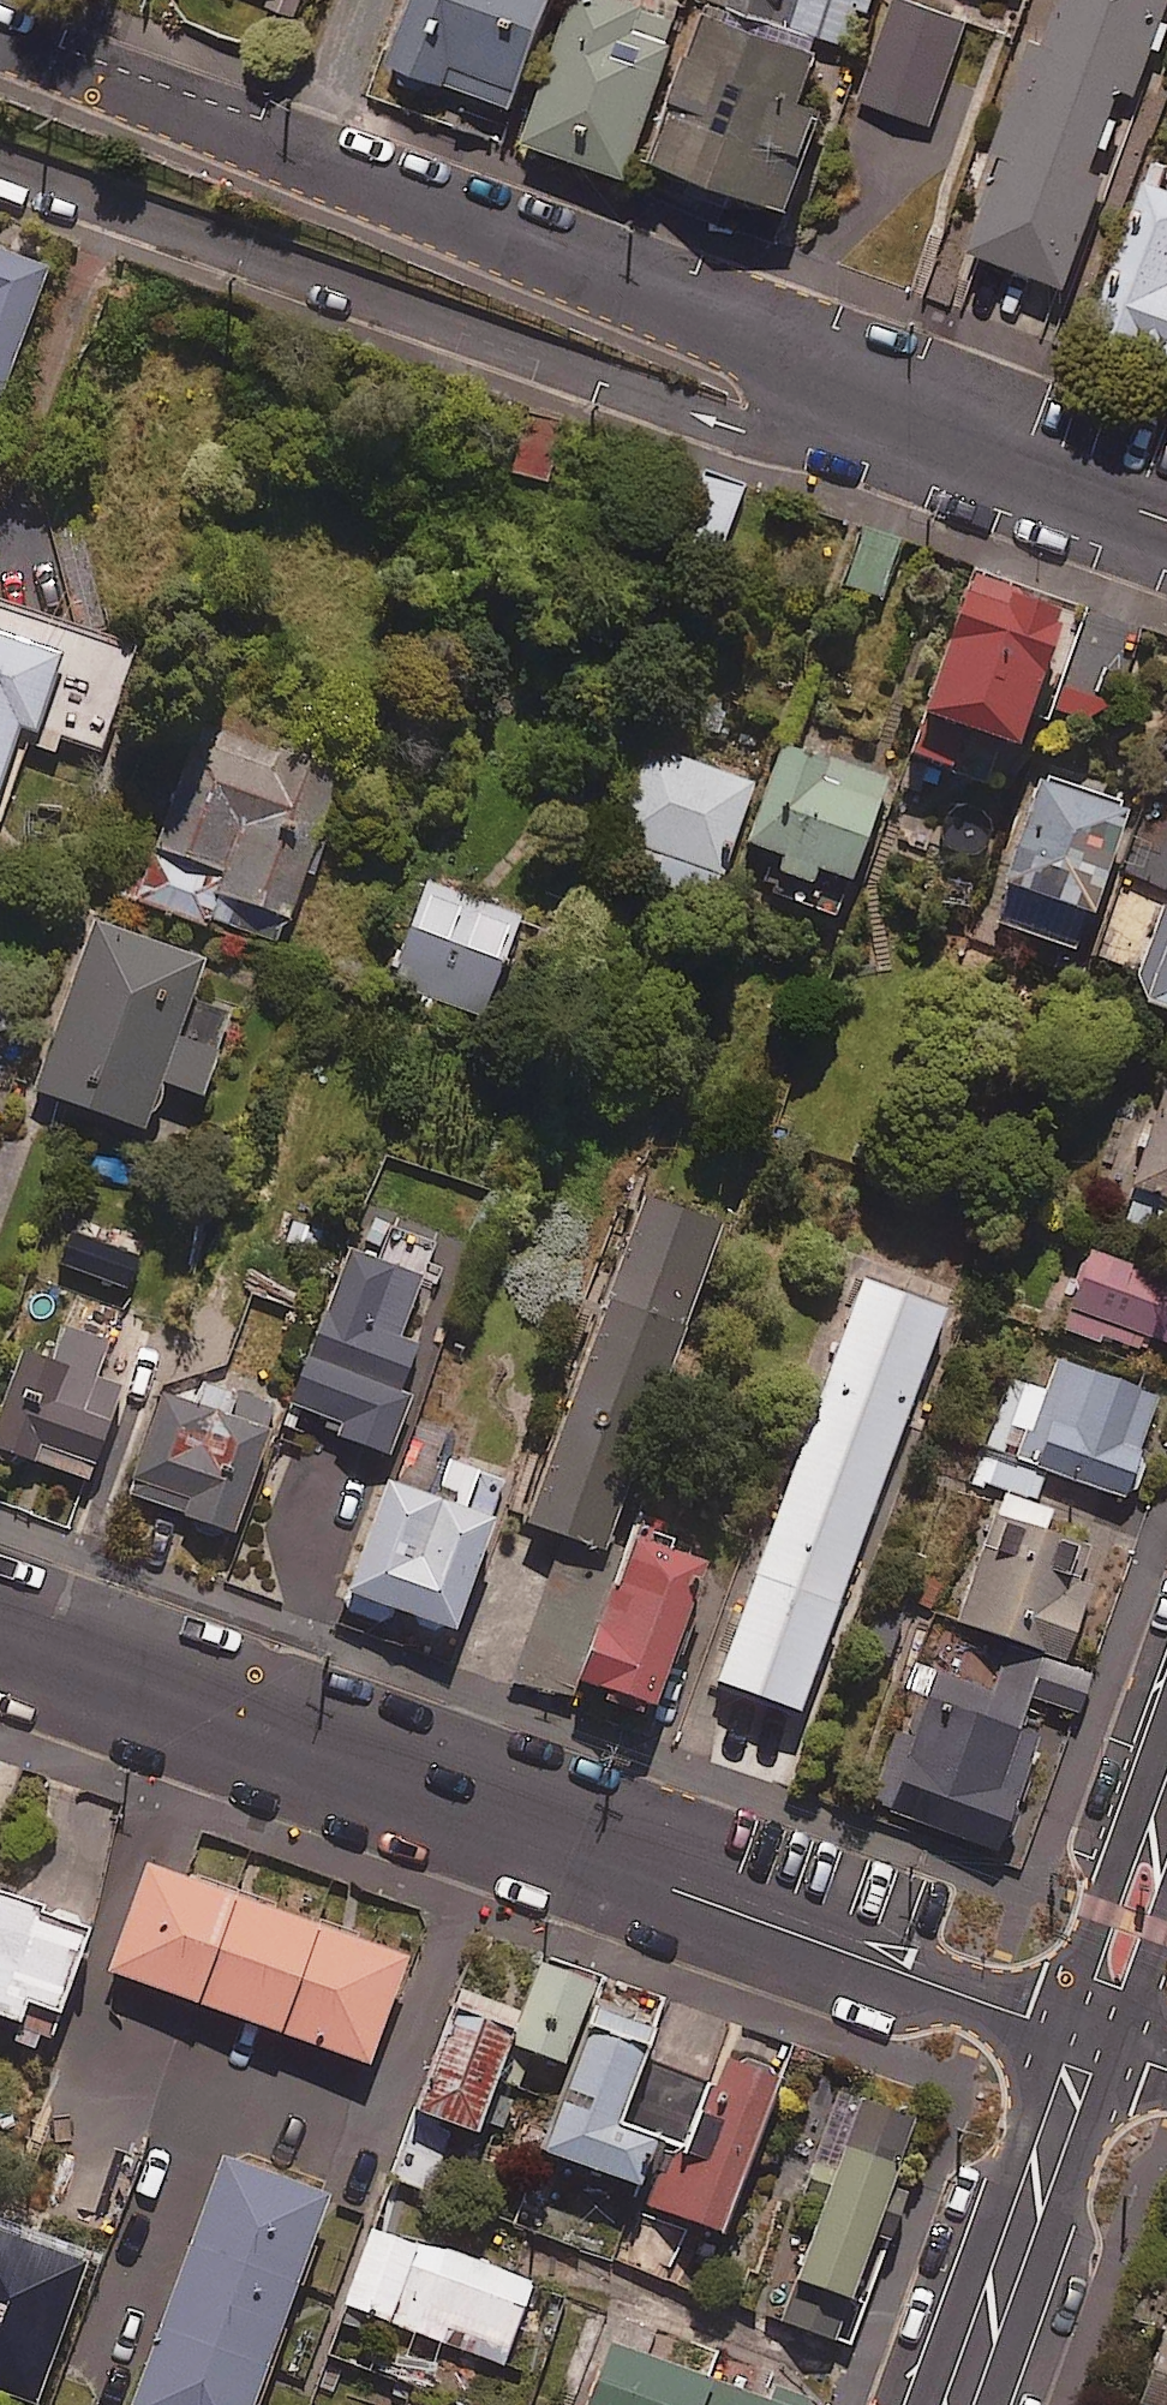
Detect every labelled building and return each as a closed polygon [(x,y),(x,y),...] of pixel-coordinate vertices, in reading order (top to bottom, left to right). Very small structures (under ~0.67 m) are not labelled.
[(264,7),(294,18),(301,0),(267,0),(264,7)] [(397,70),(519,114),(560,0),(422,0),(397,70)] [(531,149),(630,182),(691,0),(581,0),(531,149)] [(721,7),(663,172),(796,219),(830,122),(806,114),(829,46),(847,52),(861,14),(873,19),(879,0),(704,0),(704,1),(721,7)] [(1041,59),(1034,57),(1000,154),(1012,159),(977,258),(1074,293),(1112,188),(1097,183),(1106,158),(1120,163),(1132,129),(1118,124),(1128,95),(1142,100),(1159,52),(1166,54),(1166,0),(1062,0),(1041,59)] [(968,24),(897,1),(863,105),(935,129),(968,24)] [(1150,189),(1107,312),(1131,320),(1119,355),(1166,371),(1166,195),(1150,189)] [(0,261),(0,409),(4,410),(52,280),(0,261)] [(746,493),(700,477),(672,558),(718,574),(746,493)] [(1024,606),(983,591),(918,769),(957,783),(969,751),(1025,772),(1075,639),(1019,619),(1024,606)] [(19,746),(62,760),(68,744),(107,756),(140,655),(0,609),(0,804),(19,746)] [(668,742),(694,752),(701,731),(721,739),(733,707),(687,690),(668,742)] [(346,791),(247,750),(221,813),(183,798),(139,906),(208,934),(211,926),(280,954),(346,791)] [(652,754),(624,837),(638,842),(630,867),(657,876),(652,891),(716,913),(757,790),(652,754)] [(791,870),(779,906),(848,928),(893,791),(786,756),(753,857),(791,870)] [(1136,818),(1047,789),(1011,903),(1100,932),(1136,818)] [(528,929),(432,887),(391,982),(486,1023),(528,929)] [(1135,1012),(1166,1023),(1166,914),(1135,1012)] [(207,975),(99,935),(38,1101),(148,1141),(166,1092),(205,1107),(236,1022),(195,1007),(207,975)] [(1136,1195),(1166,1207),(1166,1117),(1136,1195)] [(727,1240),(650,1212),(533,1537),(610,1565),(727,1240)] [(1100,1339),(1102,1333),(1139,1347),(1145,1331),(1166,1340),(1166,1277),(1089,1248),(1061,1325),(1100,1339)] [(425,1290),(353,1262),(296,1413),(345,1431),(339,1446),(393,1467),(433,1361),(402,1350),(425,1290)] [(942,1307),(859,1277),(713,1677),(796,1707),(942,1307)] [(67,1338),(55,1373),(26,1363),(0,1439),(0,1459),(93,1491),(125,1400),(99,1391),(125,1314),(65,1293),(52,1333),(67,1338)] [(985,1447),(1046,1468),(1124,1494),(1158,1391),(1057,1357),(1045,1392),(1008,1379),(985,1447)] [(202,1396),(194,1417),(166,1407),(132,1502),(239,1540),(273,1446),(236,1432),(244,1411),(202,1396)] [(1046,1468),(985,1447),(975,1478),(1035,1498),(1046,1468)] [(502,1537),(492,1533),(512,1479),(456,1458),(436,1513),(388,1495),(342,1621),(384,1637),(389,1623),(460,1649),(502,1537)] [(1076,1542),(993,1511),(955,1616),(1063,1656),(1088,1588),(1063,1579),(1076,1542)] [(713,1588),(640,1561),(587,1704),(660,1731),(713,1588)] [(1089,1674),(1042,1658),(1030,1694),(1076,1710),(1089,1674)] [(1024,1702),(935,1669),(910,1740),(891,1733),(867,1799),(995,1845),(1035,1736),(1014,1729),(1024,1702)] [(197,2000),(229,1891),(145,1861),(107,1968),(197,2000)] [(285,2032),(319,1923),(229,1891),(197,2000),(285,2032)] [(0,1902),(0,2013),(15,2019),(8,2040),(39,2052),(83,1932),(0,1902)] [(319,1923),(285,2032),(365,2061),(403,1954),(319,1923)] [(592,1973),(539,1956),(511,2042),(564,2059),(592,1973)] [(515,2009),(459,1988),(414,2107),(470,2128),(515,2009)] [(650,2022),(591,2002),(541,2148),(635,2181),(651,2132),(616,2120),(650,2022)] [(775,2072),(724,2051),(659,2209),(710,2230),(775,2072)] [(911,2116),(859,2097),(780,2317),(850,2341),(865,2299),(848,2293),(911,2116)] [(448,2130),(408,2117),(391,2171),(430,2184),(448,2130)] [(219,2156),(128,2404),(247,2404),(324,2194),(219,2156)] [(559,2170),(504,2159),(491,2222),(546,2233),(559,2170)] [(530,2279),(371,2224),(343,2305),(522,2367),(535,2331),(514,2324),(530,2279)] [(0,2230),(0,2387),(34,2399),(83,2260),(0,2230)] [(1137,2400),(1153,2404),(1166,2404),(1166,2309),(1137,2400)] [(606,2342),(583,2404),(782,2404),(606,2342)]
